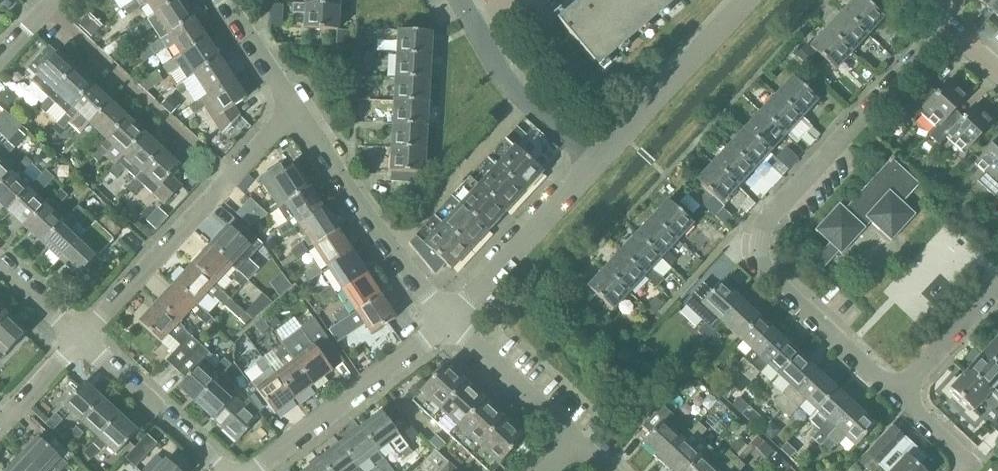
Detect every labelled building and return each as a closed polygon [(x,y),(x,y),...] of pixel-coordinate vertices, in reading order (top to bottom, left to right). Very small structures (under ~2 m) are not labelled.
[(128,15),(140,8),(136,0),(134,0),(133,1),(123,7),(128,15)] [(152,29),(159,39),(193,17),(194,16),(186,4),(185,5),(182,0),(175,0),(154,13),(135,26),(141,36),(152,29)] [(175,0),(146,0),(154,13),(175,0)] [(560,21),(560,20),(559,21),(594,62),(599,67),(617,47),(619,50),(637,30),(639,32),(657,13),(659,15),(673,0),(585,0),(560,21)] [(866,34),(882,17),(864,0),(853,0),(842,12),(866,34)] [(988,7),(997,16),(997,0),(994,0),(988,7)] [(304,26),(338,28),(339,5),(305,3),(304,26)] [(271,5),(270,16),(282,17),(283,5),(271,5)] [(866,34),(842,12),(826,29),(851,51),(866,34)] [(78,26),(92,38),(100,28),(87,16),(78,26)] [(168,49),(175,45),(180,53),(206,37),(193,17),(159,39),(149,45),(155,53),(166,46),(168,49)] [(431,31),(398,29),(396,53),(430,55),(431,31)] [(851,51),(826,29),(810,46),(824,59),(835,68),(851,51)] [(336,49),(347,49),(348,31),(337,30),(336,49)] [(186,79),(194,74),(194,73),(219,57),(206,37),(180,53),(181,54),(162,67),(167,74),(178,67),(186,79)] [(807,43),(795,56),(813,71),(824,59),(810,46),(807,43)] [(155,55),(149,47),(139,53),(145,62),(155,55)] [(54,91),(75,68),(57,52),(29,82),(47,99),(54,91)] [(361,52),(361,61),(371,62),(372,53),(361,52)] [(430,55),(396,53),(395,76),(429,78),(430,55)] [(207,93),(232,77),(219,57),(194,73),(194,74),(207,93)] [(64,115),(92,84),(75,68),(54,91),(47,99),(39,108),(46,114),(54,106),(64,115)] [(807,69),(796,80),(792,77),(775,95),(800,118),(817,99),(804,88),(815,76),(807,69)] [(146,92),(163,81),(157,71),(138,83),(146,92)] [(429,78),(395,76),(394,99),(427,101),(429,78)] [(207,93),(189,105),(193,112),(204,105),(221,132),(222,133),(239,115),(239,114),(238,114),(232,105),(245,97),(232,77),(207,93)] [(377,78),(366,77),(365,85),(377,86),(377,78)] [(922,91),(904,112),(912,120),(919,113),(935,128),(936,128),(948,115),(948,116),(966,96),(949,80),(931,100),(922,91)] [(56,123),(63,130),(69,124),(78,133),(109,100),(92,84),(64,115),(56,123)] [(8,107),(17,97),(7,88),(0,96),(0,100),(8,107)] [(161,105),(171,115),(180,105),(170,95),(161,105)] [(800,118),(775,95),(760,112),(784,135),(800,118)] [(427,101),(394,99),(392,123),(426,124),(427,101)] [(106,139),(127,116),(109,100),(78,133),(79,133),(73,140),(81,146),(96,130),(106,139)] [(358,100),(357,117),(369,118),(369,101),(358,100)] [(936,128),(935,128),(929,135),(939,144),(946,137),(963,152),(992,120),(975,105),(957,124),(948,116),(948,115),(936,128)] [(189,108),(181,113),(185,119),(193,114),(189,108)] [(21,126),(4,109),(0,113),(0,132),(8,140),(21,126)] [(784,135),(760,112),(744,129),(769,152),(784,135)] [(114,166),(144,133),(127,116),(106,139),(106,140),(92,155),(100,162),(104,157),(114,166)] [(525,117),(519,125),(536,137),(532,143),(542,150),(546,145),(552,150),(558,141),(525,117)] [(426,124),(392,123),(391,146),(425,148),(426,124)] [(801,137),(811,146),(820,136),(810,127),(801,137)] [(542,172),(515,147),(525,136),(517,128),(471,178),(506,210),(542,172)] [(769,152),(744,129),(728,146),(753,169),(769,152)] [(135,178),(162,149),(144,133),(114,166),(109,171),(117,178),(126,169),(135,178)] [(974,164),(985,173),(978,181),(984,187),(995,197),(997,193),(997,138),(974,164)] [(0,148),(0,152),(6,157),(15,147),(8,140),(0,148)] [(777,154),(790,164),(798,155),(786,144),(777,154)] [(425,148),(391,146),(390,170),(391,170),(391,181),(418,182),(418,171),(423,172),(425,148)] [(753,169),(728,146),(713,163),(737,186),(753,169)] [(182,186),(170,175),(179,165),(162,149),(135,178),(126,187),(133,193),(142,184),(164,205),(182,186)] [(0,184),(0,204),(7,210),(33,182),(24,174),(33,163),(26,156),(10,173),(0,184)] [(825,267),(828,263),(839,251),(842,254),(872,222),(892,241),(915,215),(902,203),(918,185),(891,160),(846,208),(840,203),(816,229),(830,242),(815,258),(825,267)] [(0,163),(0,184),(10,173),(0,163)] [(724,206),(721,203),(737,186),(713,163),(688,190),(715,216),(724,206)] [(278,207),(309,187),(295,165),(285,172),(280,165),(259,178),(278,207)] [(25,226),(45,205),(36,197),(53,178),(45,170),(34,183),(33,182),(7,210),(25,226)] [(237,188),(243,193),(254,181),(248,175),(237,188)] [(506,210),(471,178),(453,196),(488,229),(506,210)] [(755,194),(761,199),(773,187),(766,181),(755,194)] [(416,195),(417,184),(394,182),(393,194),(416,195)] [(281,236),(300,224),(299,224),(323,208),(309,187),(278,207),(277,208),(286,222),(276,229),(277,230),(278,233),(281,236)] [(58,206),(67,196),(61,189),(51,200),(58,206)] [(701,205),(688,193),(681,201),(694,212),(701,205)] [(488,229),(453,196),(435,215),(470,248),(488,229)] [(250,225),(267,214),(249,199),(237,213),(250,225)] [(651,217),(676,241),(692,223),(667,200),(651,217)] [(42,243),(62,221),(45,205),(25,226),(42,243)] [(75,222),(84,212),(78,206),(68,216),(75,222)] [(314,246),(337,231),(323,208),(299,224),(300,224),(314,246)] [(105,213),(81,238),(80,237),(60,259),(77,275),(121,228),(105,213)] [(417,235),(442,259),(452,268),(470,248),(435,215),(417,235)] [(678,259),(668,249),(676,241),(651,217),(635,234),(660,258),(662,256),(672,265),(678,259)] [(62,221),(42,243),(60,259),(80,237),(62,221)] [(140,230),(148,238),(155,230),(147,223),(140,230)] [(210,246),(230,265),(248,246),(254,251),(261,243),(244,227),(237,234),(228,226),(210,246)] [(273,241),(281,236),(278,233),(277,230),(269,235),(273,241)] [(328,267),(351,252),(337,231),(314,246),(328,267)] [(664,279),(652,267),(660,258),(635,234),(619,251),(644,275),(645,273),(658,285),(664,279)] [(302,242),(290,251),(296,259),(308,250),(302,242)] [(230,265),(210,246),(192,265),(213,283),(230,265)] [(603,268),(628,292),(644,275),(619,251),(603,268)] [(342,289),(365,273),(351,252),(328,267),(342,289)] [(192,265),(175,284),(195,303),(207,290),(245,325),(251,319),(213,283),(192,265)] [(317,265),(305,273),(310,281),(322,273),(317,265)] [(628,292),(603,268),(587,286),(612,309),(628,292)] [(238,272),(232,278),(242,288),(248,281),(238,272)] [(357,311),(380,296),(365,273),(342,289),(357,311)] [(722,321),(744,298),(737,292),(736,294),(724,283),(714,293),(704,285),(686,304),(707,324),(699,333),(706,339),(707,338),(715,329),(722,321)] [(175,284),(157,302),(178,321),(189,309),(207,326),(213,320),(195,303),(175,284)] [(331,286),(319,294),(325,302),(337,294),(331,286)] [(350,322),(362,327),(365,324),(371,333),(394,318),(380,296),(357,311),(350,315),(347,317),(347,318),(350,322)] [(744,298),(722,321),(742,339),(761,318),(750,308),(752,306),(744,298)] [(646,308),(653,315),(662,305),(654,299),(646,308)] [(184,327),(178,321),(157,302),(139,322),(160,341),(167,333),(180,345),(173,352),(183,362),(198,345),(199,344),(182,329),(184,327)] [(257,315),(250,307),(245,312),(253,320),(257,315)] [(8,316),(0,308),(0,325),(8,316)] [(345,308),(333,316),(339,324),(347,318),(347,317),(350,315),(345,308)] [(265,322),(271,330),(280,323),(274,315),(265,322)] [(25,332),(8,316),(0,325),(0,359),(25,332)] [(761,318),(742,339),(753,349),(729,375),(737,383),(739,380),(739,379),(743,375),(782,333),(776,328),(774,330),(761,318)] [(293,334),(306,352),(295,360),(313,384),(333,370),(324,357),(333,351),(318,331),(309,338),(302,328),(293,334)] [(714,345),(722,337),(715,329),(707,338),(714,345)] [(782,333),(743,375),(751,382),(768,363),(780,374),(800,353),(788,343),(790,341),(782,333)] [(997,364),(997,339),(986,352),(997,364)] [(272,351),(284,367),(275,374),(294,398),(313,384),(295,360),(294,360),(282,344),(272,351)] [(185,378),(178,386),(195,402),(231,364),(225,359),(212,372),(201,361),(208,354),(198,345),(183,362),(176,369),(185,378)] [(992,392),(997,397),(997,396),(997,364),(986,352),(969,370),(990,389),(992,392)] [(792,385),(775,403),(782,410),(799,392),(821,369),(814,363),(812,365),(800,353),(780,374),(792,385)] [(294,398),(275,374),(263,357),(255,362),(263,373),(248,383),(248,398),(258,410),(266,404),(273,413),(294,398)] [(195,402),(237,440),(257,418),(233,396),(238,390),(228,381),(238,371),(231,364),(195,402)] [(420,392),(412,400),(432,418),(465,382),(445,364),(419,392),(420,392)] [(821,369),(799,392),(782,410),(790,417),(807,399),(818,409),(819,410),(838,389),(827,379),(829,377),(821,369)] [(992,392),(990,389),(969,370),(952,389),(975,410),(992,392)] [(450,435),(484,399),(465,382),(432,418),(450,435)] [(64,405),(55,415),(46,424),(52,429),(70,411),(81,421),(81,422),(101,400),(83,383),(63,405),(64,405)] [(821,444),(858,404),(852,399),(851,400),(838,389),(819,410),(818,409),(810,418),(821,429),(813,437),(821,444)] [(740,398),(734,405),(743,414),(749,407),(740,398)] [(469,453),(502,417),(484,399),(450,435),(469,453)] [(73,444),(88,428),(99,438),(119,416),(101,400),(81,422),(81,421),(66,437),(73,444)] [(858,404),(821,444),(829,452),(837,443),(838,445),(847,436),(857,445),(876,424),(865,414),(867,412),(858,404)] [(752,422),(758,415),(749,407),(743,414),(752,422)] [(361,428),(378,451),(391,441),(400,453),(401,453),(405,459),(413,453),(382,412),(361,428)] [(661,463),(699,422),(691,414),(675,432),(664,422),(644,444),(656,455),(654,457),(661,463)] [(91,461),(106,445),(115,454),(136,432),(119,416),(99,438),(84,454),(91,461)] [(521,438),(523,436),(502,417),(469,453),(488,470),(504,470),(505,469),(498,463),(521,438)] [(691,447),(707,429),(699,422),(661,463),(669,470),(671,469),(673,470),(689,470),(702,457),(691,447)] [(404,432),(411,441),(418,434),(411,426),(404,432)] [(358,466),(368,458),(374,465),(376,464),(381,470),(394,470),(378,451),(361,428),(340,444),(358,466)] [(66,465),(37,437),(21,455),(39,470),(60,470),(66,465)] [(431,444),(438,450),(442,445),(436,439),(431,444)] [(144,457),(152,449),(143,440),(135,448),(144,457)] [(328,470),(361,470),(358,466),(340,444),(319,459),(328,470)] [(702,457),(689,470),(724,470),(737,457),(729,450),(723,457),(711,447),(702,457)] [(435,451),(427,460),(431,464),(425,470),(426,470),(456,470),(435,451)] [(887,460),(879,453),(866,467),(870,470),(877,470),(887,460)] [(21,455),(6,470),(39,470),(21,455)] [(908,456),(894,470),(924,470),(908,456)] [(724,470),(741,470),(746,466),(737,457),(724,470)] [(319,459),(304,470),(328,470),(319,459)] [(166,461),(157,470),(177,470),(166,461)]
